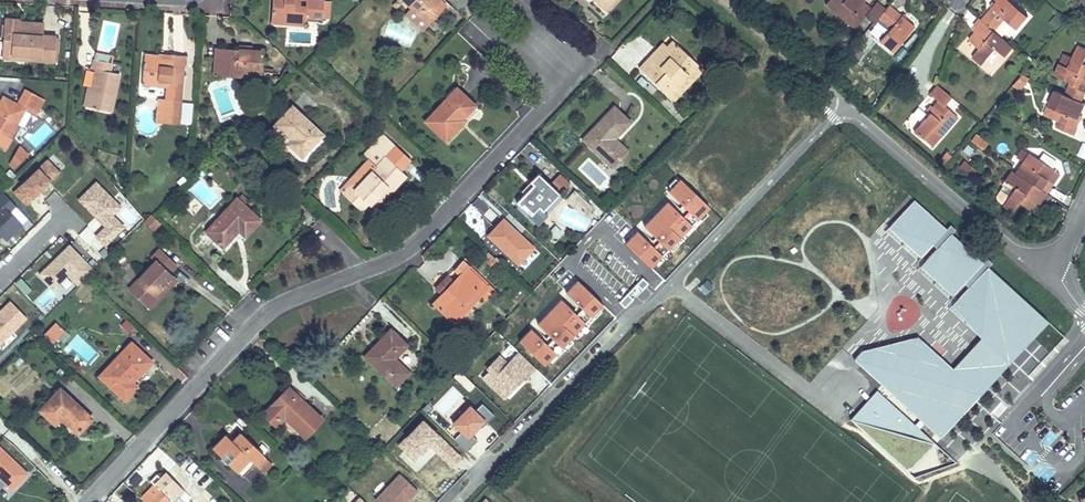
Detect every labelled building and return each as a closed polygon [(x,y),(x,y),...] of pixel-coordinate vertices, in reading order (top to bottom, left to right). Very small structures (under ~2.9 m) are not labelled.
[(293,24),(293,18),(307,18),(323,19),(324,1),(306,0),(306,8),(294,7),(295,0),(273,0),(271,24),(293,24)] [(445,6),(439,0),(402,0),(412,9),(428,24),(445,6)] [(606,11),(607,9),(598,0),(594,0),(606,11)] [(607,9),(616,0),(598,0),(607,9)] [(885,9),(876,2),(871,7),(863,0),(829,0),(826,4),(854,27),(865,15),(873,22),(877,17),(890,28),(879,40),(893,51),(914,27),(888,4),(885,9)] [(1009,0),(997,0),(975,26),(978,28),(969,39),(979,48),(972,57),(981,65),(996,48),(1005,56),(1013,47),(994,31),(1004,18),(1017,29),(1028,16),(1009,0)] [(412,9),(406,15),(422,30),(428,24),(412,9)] [(44,24),(32,23),(31,27),(20,27),(20,22),(20,21),(5,20),(4,40),(12,40),(12,55),(40,58),(40,61),(54,62),(55,37),(43,36),(44,24)] [(12,40),(4,40),(2,59),(40,61),(40,58),(12,55),(12,40)] [(672,41),(667,47),(660,54),(663,57),(657,64),(649,57),(638,68),(673,101),(683,92),(677,86),(697,65),(672,41)] [(649,57),(657,64),(663,57),(660,54),(667,47),(662,43),(649,57)] [(1072,98),(1074,99),(1078,89),(1084,92),(1084,64),(1084,63),(1084,60),(1084,48),(1078,45),(1072,57),(1064,54),(1055,75),(1070,81),(1065,95),(1072,98)] [(239,50),(215,49),(215,61),(223,61),(222,73),(237,74),(237,72),(246,73),(262,74),(263,51),(239,50)] [(145,55),(143,78),(168,81),(167,87),(166,100),(180,101),(184,56),(169,55),(168,61),(159,60),(159,57),(145,55)] [(112,64),(94,60),(92,68),(96,69),(92,89),(88,107),(111,112),(119,75),(110,72),(112,64)] [(223,61),(215,61),(214,76),(245,78),(246,73),(237,72),(237,74),(222,73),(223,61)] [(677,86),(683,92),(703,71),(697,65),(677,86)] [(1020,90),(1027,78),(1019,73),(1012,85),(1020,90)] [(167,87),(168,81),(143,78),(142,84),(167,87)] [(951,97),(937,84),(929,94),(936,100),(927,111),(929,113),(914,132),(932,147),(957,118),(943,106),(951,97)] [(1074,99),(1075,99),(1082,102),(1084,94),(1084,92),(1078,89),(1074,99)] [(8,139),(25,111),(35,116),(43,100),(25,90),(16,105),(3,99),(0,105),(0,134),(8,139)] [(455,90),(425,122),(445,141),(460,125),(458,123),(473,106),(455,90)] [(1054,90),(1048,106),(1062,113),(1059,120),(1056,127),(1072,134),(1084,104),(1082,102),(1075,99),(1074,99),(1072,98),(1065,95),(1054,90)] [(1062,113),(1048,106),(1045,114),(1059,120),(1062,113)] [(291,147),(301,157),(322,135),(292,107),(275,125),(294,143),(291,147)] [(627,152),(617,143),(615,146),(611,143),(614,139),(630,122),(614,107),(583,140),(612,167),(627,152)] [(974,131),(969,140),(983,148),(988,140),(974,131)] [(354,190),(349,186),(341,193),(360,212),(367,204),(369,206),(387,186),(390,190),(392,191),(405,177),(400,172),(386,159),(397,147),(383,135),(363,156),(376,167),(354,190)] [(27,156),(18,146),(9,163),(14,168),(27,156)] [(411,161),(397,147),(386,159),(400,172),(411,161)] [(740,160),(747,166),(757,154),(750,148),(740,160)] [(1028,152),(1051,168),(1054,162),(1041,153),(1040,155),(1030,149),(1028,152)] [(1051,168),(1028,152),(1015,173),(1011,170),(1004,181),(1014,188),(1003,205),(1013,212),(1019,203),(1031,211),(1038,199),(1041,201),(1046,193),(1042,191),(1048,181),(1052,183),(1058,173),(1051,168)] [(947,159),(943,157),(936,165),(939,168),(947,159)] [(48,160),(14,192),(26,204),(47,183),(46,182),(49,180),(50,181),(59,172),(48,160)] [(527,218),(535,226),(546,215),(542,212),(559,195),(537,174),(528,183),(532,186),(524,194),(515,204),(529,216),(527,218)] [(664,253),(709,204),(678,175),(663,191),(668,196),(638,228),(637,227),(624,241),(652,267),(664,253)] [(1046,193),(1052,183),(1048,181),(1042,191),(1046,193)] [(120,207),(96,182),(79,200),(106,226),(96,236),(105,245),(123,226),(112,215),(120,207)] [(532,186),(528,183),(520,192),(524,194),(532,186)] [(387,186),(369,206),(372,209),(390,190),(387,186)] [(1062,199),(1064,195),(1051,188),(1049,193),(1062,199)] [(2,193),(0,195),(0,205),(1,206),(0,206),(0,233),(6,239),(21,225),(9,213),(16,206),(2,193)] [(206,231),(223,246),(239,230),(245,236),(259,220),(242,204),(247,200),(242,195),(238,200),(236,199),(206,231)] [(912,199),(888,227),(920,255),(945,227),(912,199)] [(502,215),(484,233),(517,265),(535,247),(502,215)] [(948,232),(919,266),(953,295),(982,261),(948,232)] [(78,285),(93,270),(69,245),(55,259),(57,261),(54,264),(52,263),(40,274),(54,288),(68,275),(78,285)] [(129,288),(146,304),(172,276),(169,273),(175,265),(159,249),(151,257),(156,261),(129,288)] [(447,276),(453,282),(466,268),(467,267),(461,261),(447,276)] [(985,265),(949,305),(981,335),(952,367),(917,336),(863,348),(854,359),(939,439),(1047,320),(985,265)] [(434,302),(455,322),(464,312),(479,296),(484,300),(492,291),(466,268),(453,282),(447,276),(435,289),(441,294),(434,302)] [(172,276),(146,304),(149,308),(176,280),(172,276)] [(14,282),(24,295),(31,289),(21,277),(14,282)] [(563,291),(589,317),(603,303),(577,277),(563,291)] [(704,295),(714,287),(707,278),(697,287),(704,295)] [(626,292),(619,301),(625,306),(632,297),(626,292)] [(535,323),(562,347),(586,319),(558,295),(535,323)] [(27,318),(10,301),(0,312),(0,344),(27,318)] [(464,312),(455,322),(464,331),(474,321),(464,312)] [(512,336),(524,323),(514,313),(501,326),(512,336)] [(54,320),(41,335),(58,349),(71,334),(54,320)] [(516,338),(543,365),(556,351),(530,325),(516,338)] [(390,329),(365,356),(395,385),(408,371),(394,357),(407,345),(390,329)] [(151,361),(131,343),(99,375),(124,399),(136,386),(131,382),(151,361)] [(490,371),(483,378),(496,390),(503,384),(511,391),(520,382),(524,378),(525,379),(536,368),(519,352),(507,363),(499,356),(487,368),(490,371)] [(503,384),(496,390),(504,398),(511,391),(503,384)] [(872,386),(845,419),(908,473),(936,441),(872,386)] [(61,418),(77,433),(91,418),(60,388),(39,409),(55,424),(61,418)] [(289,388),(264,413),(273,422),(281,414),(284,417),(304,437),(321,419),(289,388)] [(494,415),(482,403),(475,411),(467,403),(458,412),(461,414),(453,423),(461,431),(454,439),(467,451),(477,441),(471,435),(480,426),(484,421),(486,423),(494,415)] [(284,417),(281,414),(273,422),(276,425),(284,417)] [(423,421),(399,445),(414,460),(430,444),(453,466),(461,458),(423,421)] [(212,448),(242,476),(254,464),(263,455),(240,433),(231,442),(224,436),(212,448)] [(12,488),(26,473),(0,449),(0,477),(12,488)] [(263,455),(254,464),(263,472),(272,463),(263,455)] [(166,472),(155,484),(170,498),(173,501),(177,496),(184,489),(166,472)] [(400,474),(375,500),(377,501),(406,501),(418,490),(400,474)] [(140,499),(143,501),(166,501),(170,498),(155,484),(140,499)]
